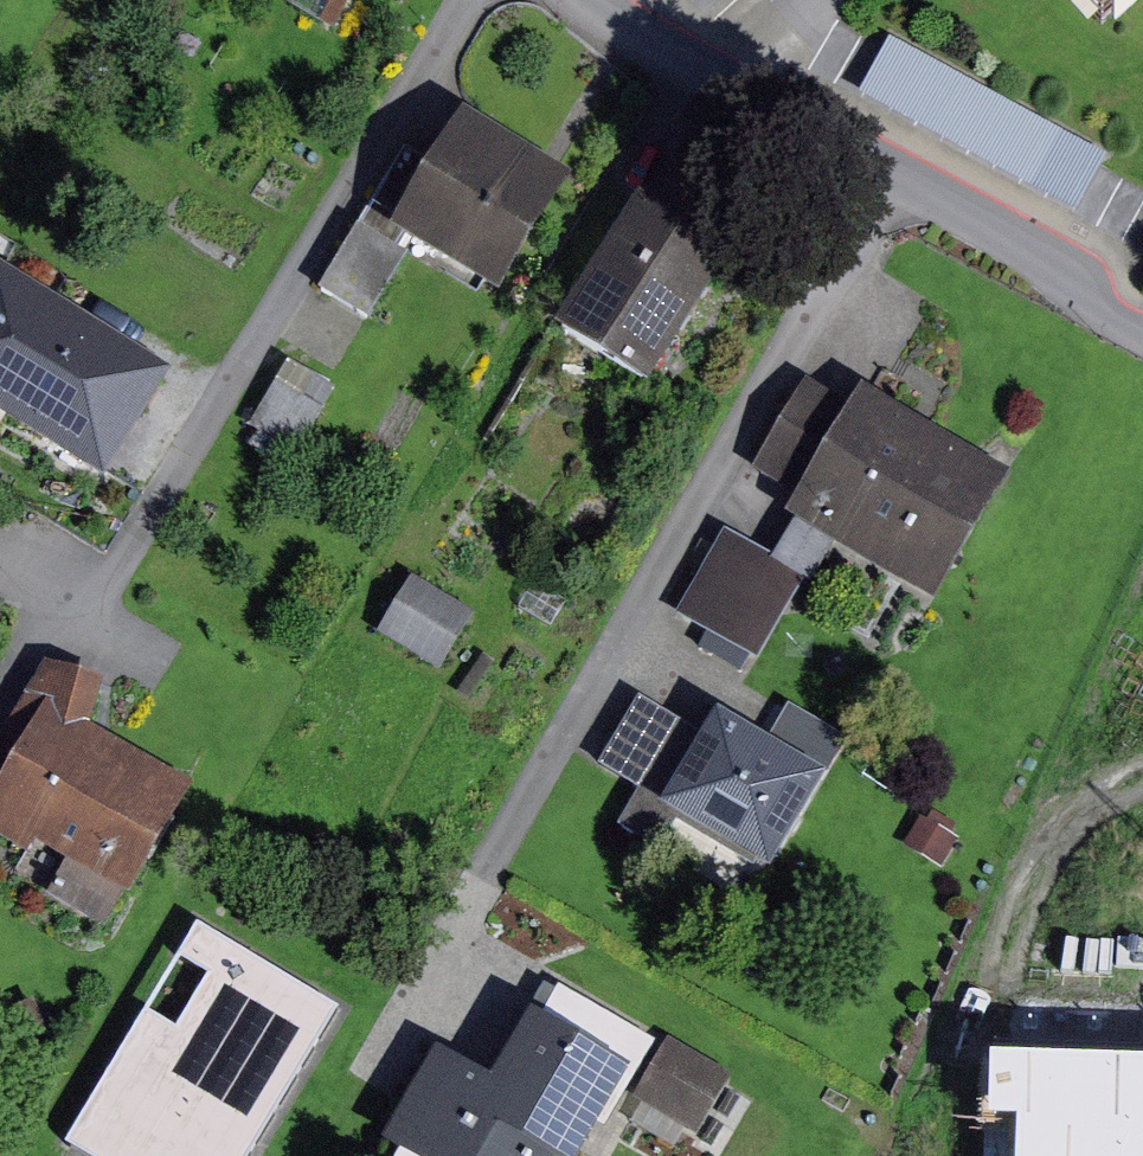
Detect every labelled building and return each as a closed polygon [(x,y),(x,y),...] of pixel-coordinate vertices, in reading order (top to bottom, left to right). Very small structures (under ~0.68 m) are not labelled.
[(363,0),(276,0),(340,38),(363,0)] [(1104,30),(1138,0),(1077,0),(1104,30)] [(1115,158),(900,39),(867,97),(1083,216),(1115,158)] [(580,186),(467,115),(391,234),(504,306),(580,186)] [(740,265),(642,202),(552,341),(650,404),(740,265)] [(348,236),(328,295),(383,314),(403,255),(348,236)] [(0,267),(0,421),(101,483),(171,372),(0,267)] [(867,391),(857,408),(815,384),(762,475),(803,499),(791,520),(802,526),(783,559),(737,532),(686,619),(763,664),(811,582),(820,587),(840,552),(942,610),(1019,479),(867,391)] [(487,618),(421,577),(386,631),(452,673),(487,618)] [(100,728),(115,686),(52,667),(0,742),(0,756),(20,762),(0,792),(0,851),(111,934),(201,787),(100,728)] [(720,721),(710,738),(647,702),(608,770),(647,791),(625,830),(669,855),(683,831),(775,883),(831,784),(720,721)] [(71,1144),(92,1155),(258,1155),(346,1008),(201,923),(71,1144)] [(384,1146),(400,1155),(586,1155),(605,1125),(610,1129),(662,1046),(569,989),(563,998),(551,990),(491,1088),(439,1056),(384,1146)] [(680,1038),(641,1105),(707,1143),(745,1075),(680,1038)] [(1125,1130),(1125,1155),(1142,1155),(1142,1131),(1125,1130)]
